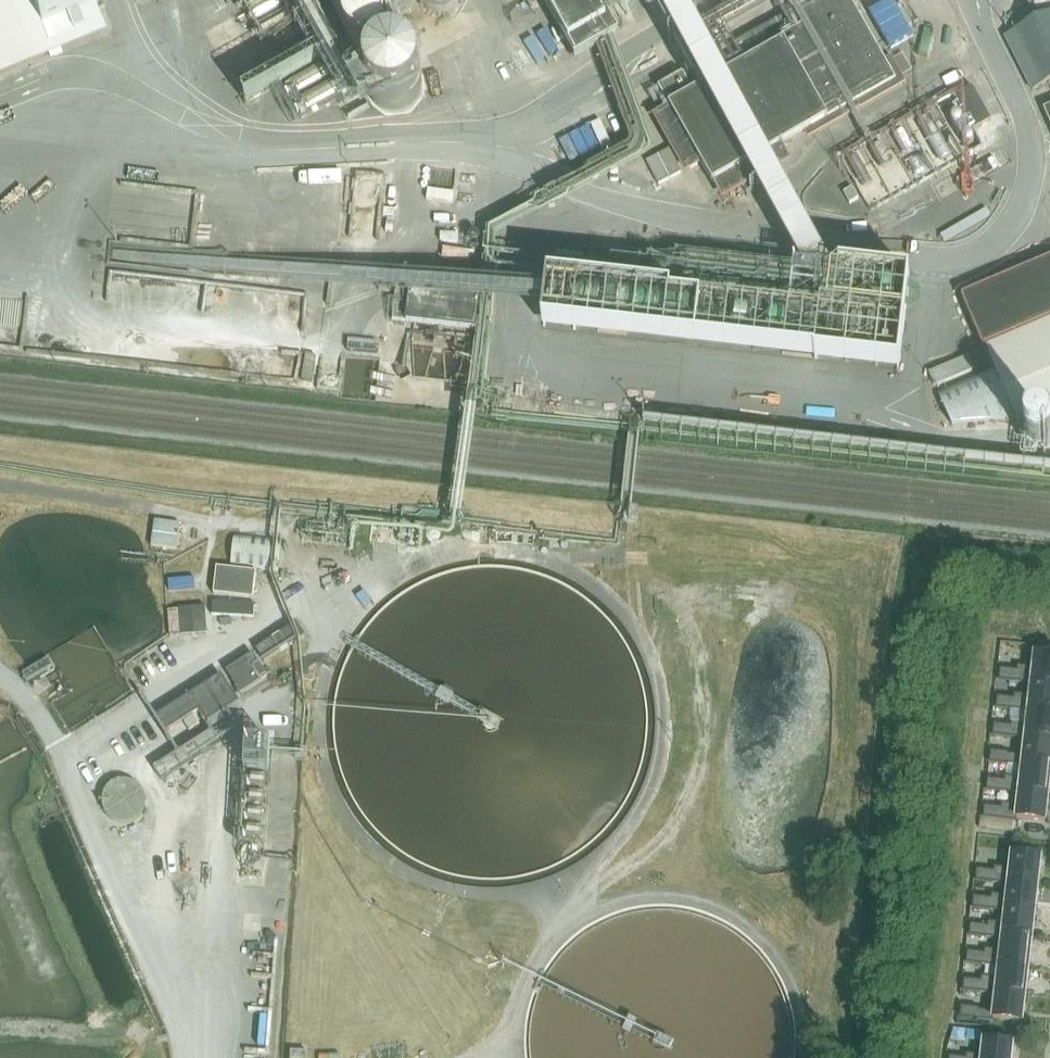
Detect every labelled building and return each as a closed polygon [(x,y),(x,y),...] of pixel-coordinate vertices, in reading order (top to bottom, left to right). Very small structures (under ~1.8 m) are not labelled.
[(48,27),(37,0),(0,0),(0,46),(48,27)] [(49,26),(106,2),(105,0),(38,0),(49,26)] [(317,14),(342,0),(308,0),(317,14)] [(585,66),(627,43),(602,0),(548,0),(585,66)] [(664,90),(718,184),(900,79),(855,0),(822,0),(803,11),(812,27),(698,92),(689,76),(664,90)] [(912,37),(892,1),(870,14),(890,50),(912,37)] [(1031,92),(1049,83),(1049,14),(1004,37),(1031,92)] [(446,25),(445,23),(443,21),(441,19),(438,18),(436,16),(433,16),(430,15),(427,15),(424,16),(422,16),(419,18),(417,19),(414,21),(412,23),(411,25),(409,28),(409,31),(408,33),(408,36),(408,39),(409,42),(410,44),(411,47),(413,49),(415,51),(417,53),(419,55),(422,56),(425,57),(427,57),(430,57),(433,56),(436,56),(438,55),(441,53),(443,51),(445,49),(447,47),(448,44),(449,42),(449,39),(450,36),(449,33),(449,30),(448,28),(446,25)] [(399,30),(398,28),(396,26),(393,24),(391,23),(388,22),(385,21),(382,21),(380,21),(377,21),(374,22),(372,24),(369,25),(367,27),(365,29),(364,32),(363,34),(362,37),(361,40),(361,43),(362,46),(362,48),(364,51),(365,53),(367,56),(369,58),(371,59),(374,61),(376,62),(379,62),(382,62),(385,62),(388,62),(390,61),(393,60),(395,58),(397,56),(399,54),(401,51),(402,49),(403,46),(403,43),(403,40),(403,38),(402,35),(401,32),(399,30)] [(296,50),(234,84),(244,102),(306,67),(296,50)] [(366,65),(364,63),(362,61),(360,59),(358,58),(355,57),(352,56),(349,56),(346,56),(344,56),(341,57),(338,59),(336,60),(334,62),(332,64),(331,67),(329,69),(329,72),(328,75),(328,78),(328,81),(329,83),(330,86),(332,88),(333,91),(335,93),(338,94),(340,96),(343,97),(346,97),(349,97),(351,97),(354,97),(357,96),(359,95),(362,93),(364,91),(366,89),(367,86),(368,84),(369,81),(370,78),(370,75),(369,73),(369,70),(368,67),(366,65)] [(302,110),(320,99),(307,79),(289,90),(302,110)] [(990,121),(971,87),(953,98),(973,132),(990,121)] [(430,207),(449,211),(454,190),(434,186),(430,207)] [(553,258),(544,323),(898,368),(909,280),(840,271),(839,277),(593,246),(591,263),(553,258)] [(969,306),(990,356),(1049,330),(1049,270),(969,306)] [(444,287),(401,282),(401,292),(410,294),(406,323),(478,332),(481,299),(444,294),(444,287)] [(1049,406),(1049,345),(938,393),(962,444),(1049,406)] [(938,384),(977,368),(971,353),(932,369),(938,384)] [(151,543),(176,547),(180,521),(155,517),(151,543)] [(279,572),(283,539),(235,534),(231,566),(279,572)] [(257,572),(231,569),(217,568),(214,595),(254,600),(257,572)] [(254,605),(213,603),(212,615),(217,615),(254,616),(254,605)] [(171,630),(180,630),(178,607),(170,608),(171,630)] [(208,634),(206,607),(179,609),(181,636),(208,634)] [(297,624),(280,634),(288,647),(305,636),(297,624)] [(273,639),(256,649),(262,657),(254,662),(251,657),(229,671),(243,693),(265,680),(257,667),(265,662),(282,652),(273,639)] [(998,681),(1015,683),(1031,684),(1032,681),(1049,683),(1049,655),(1035,653),(1033,667),(1017,665),(1017,670),(1000,668),(998,681)] [(221,675),(155,718),(164,734),(200,711),(207,722),(239,702),(221,675)] [(995,708),(1012,710),(1028,712),(1028,708),(1049,711),(1049,683),(1032,681),(1031,684),(1030,696),(1014,694),(1014,698),(997,696),(995,708)] [(992,735),(1009,737),(1025,739),(1026,736),(1049,739),(1049,711),(1028,708),(1028,712),(1027,723),(1011,722),(1011,726),(993,724),(992,735)] [(989,763),(1006,765),(1022,767),(1022,763),(1049,766),(1049,739),(1026,736),(1025,739),(1023,757),(1007,755),(1008,753),(990,751),(989,763)] [(986,790),(1003,792),(1019,794),(1019,791),(1048,794),(1049,776),(1049,766),(1022,763),(1022,767),(1021,778),(1005,776),(1004,780),(987,778),(986,790)] [(984,806),(983,818),(1000,820),(1016,822),(1016,818),(1045,822),(1048,794),(1019,791),(1019,794),(1018,806),(1002,804),(1001,808),(984,806)] [(976,869),(975,880),(993,882),(1009,884),(1009,881),(1038,884),(1041,856),(1012,853),(1010,868),(995,867),(994,871),(976,869)] [(973,897),(972,908),(990,910),(1006,912),(1006,908),(1034,912),(1038,884),(1009,881),(1009,884),(1007,896),(992,894),(991,899),(973,897)] [(970,924),(969,936),(1002,940),(1002,939),(1003,936),(1031,939),(1034,912),(1006,908),(1006,912),(1004,923),(989,921),(988,926),(970,924)] [(967,951),(966,963),(984,965),(999,967),(999,964),(1028,967),(1031,939),(1003,936),(1002,939),(1002,940),(1001,951),(986,949),(985,953),(967,951)] [(964,979),(962,990),(981,992),(996,994),(996,991),(1025,995),(1028,967),(999,964),(999,967),(998,979),(982,977),(982,981),(964,979)] [(961,1006),(959,1017),(977,1020),(993,1021),(993,1019),(1022,1022),(1025,995),(996,991),(996,994),(994,1012),(979,1010),(979,1008),(961,1006)] [(948,1057),(1011,1057),(1013,1043),(983,1040),(982,1056),(967,1054),(966,1057),(949,1056),(948,1057)]
